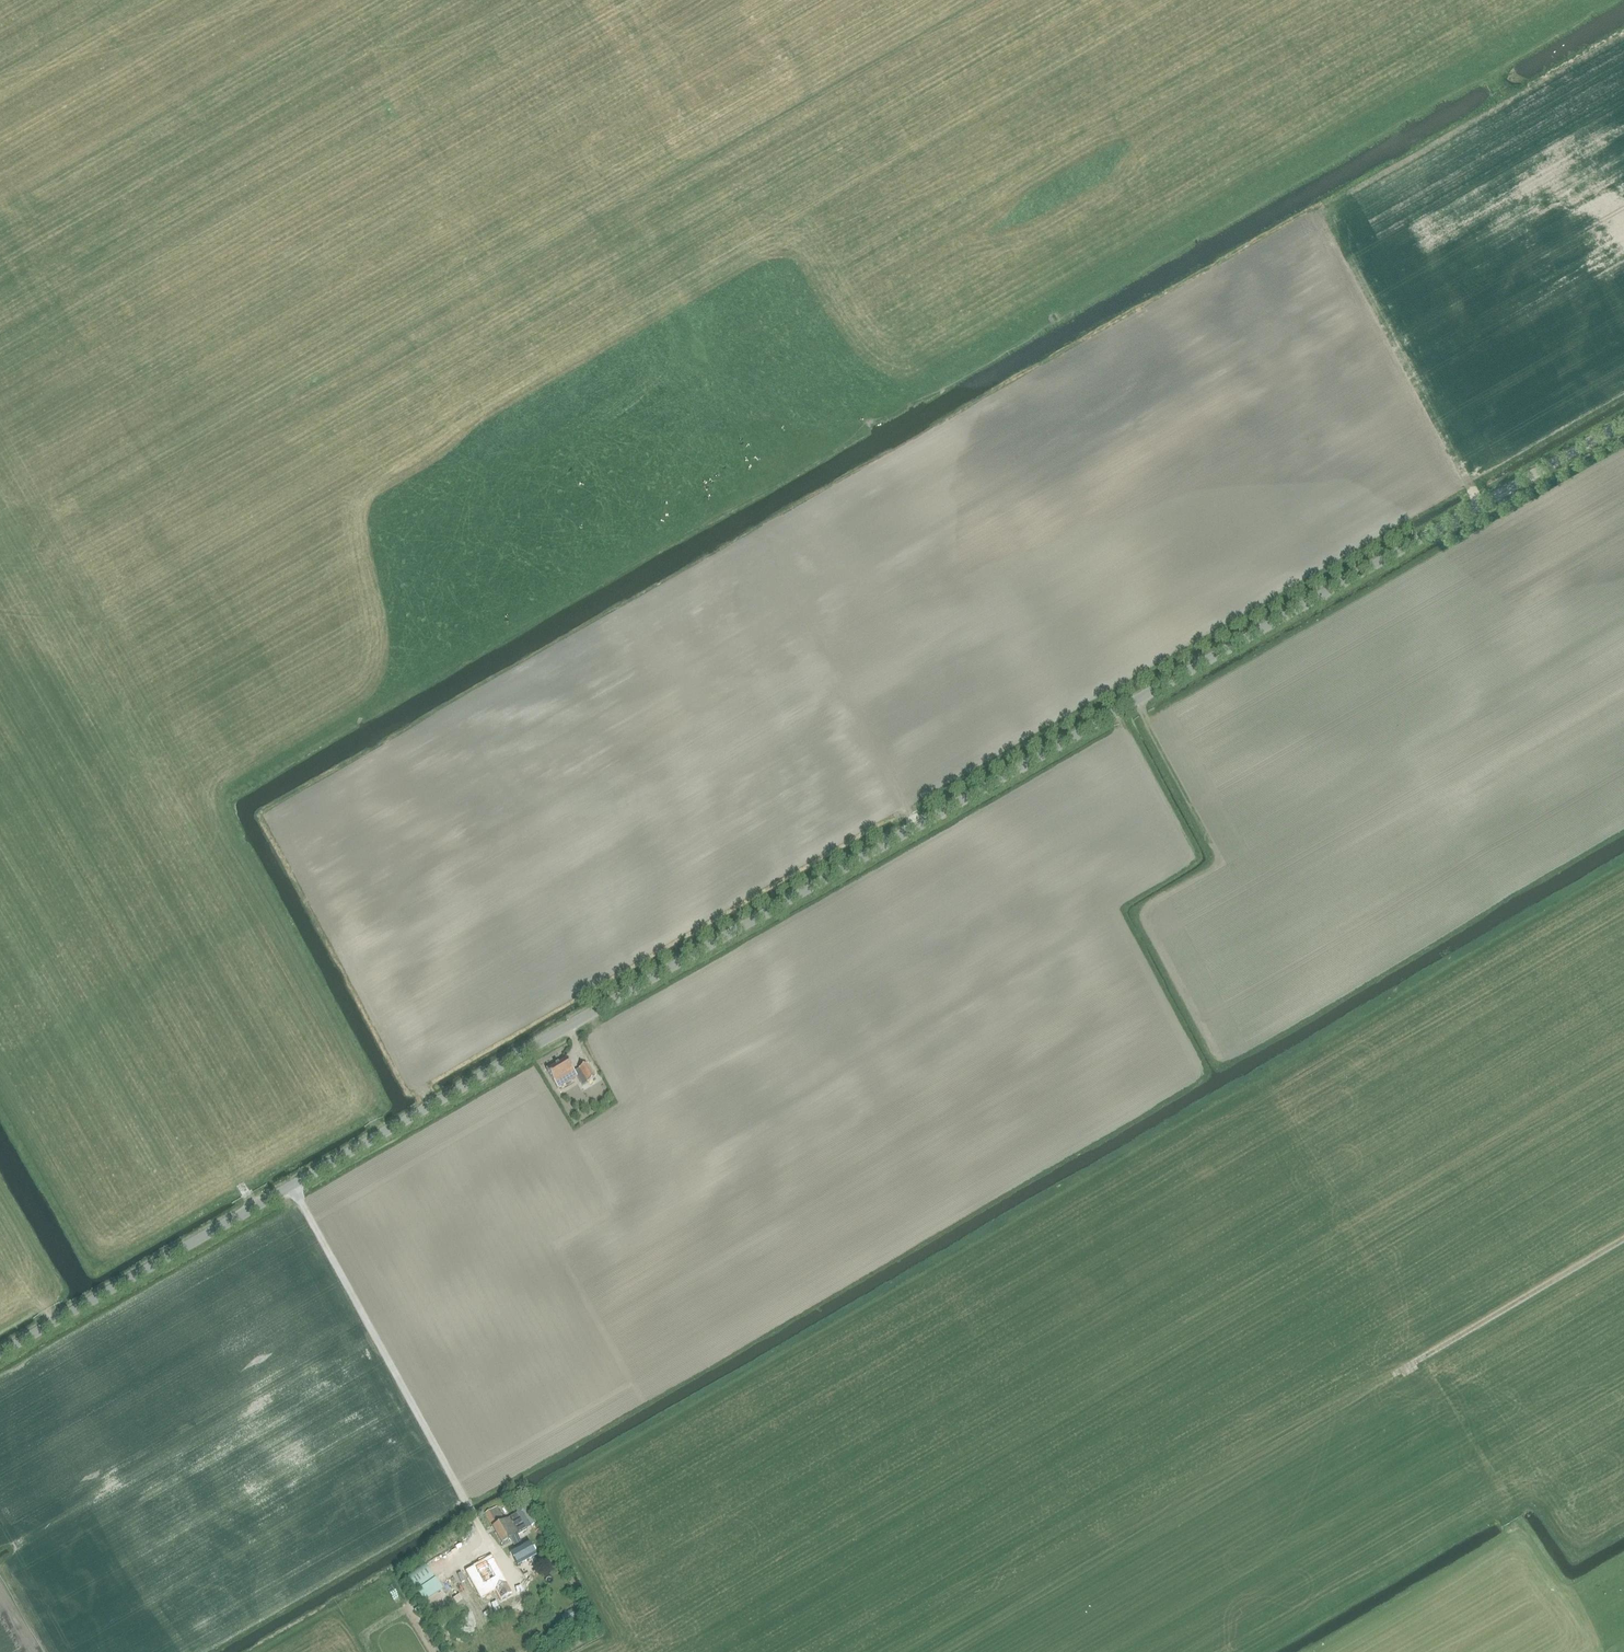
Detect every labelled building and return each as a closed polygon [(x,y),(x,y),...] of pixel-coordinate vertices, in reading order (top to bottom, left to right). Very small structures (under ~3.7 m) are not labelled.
[(567,1058),(546,1071),(557,1090),(583,1074),(589,1083),(596,1078),(587,1064),(580,1069),(580,1070),(576,1072),(567,1058)] [(501,1544),(527,1529),(517,1513),(504,1521),(497,1507),(484,1515),(501,1544)] [(494,1549),(462,1567),(477,1595),(496,1585),(503,1597),(507,1595),(517,1590),(494,1549)] [(473,1610),(469,1613),(476,1621),(480,1618),(473,1610)]
